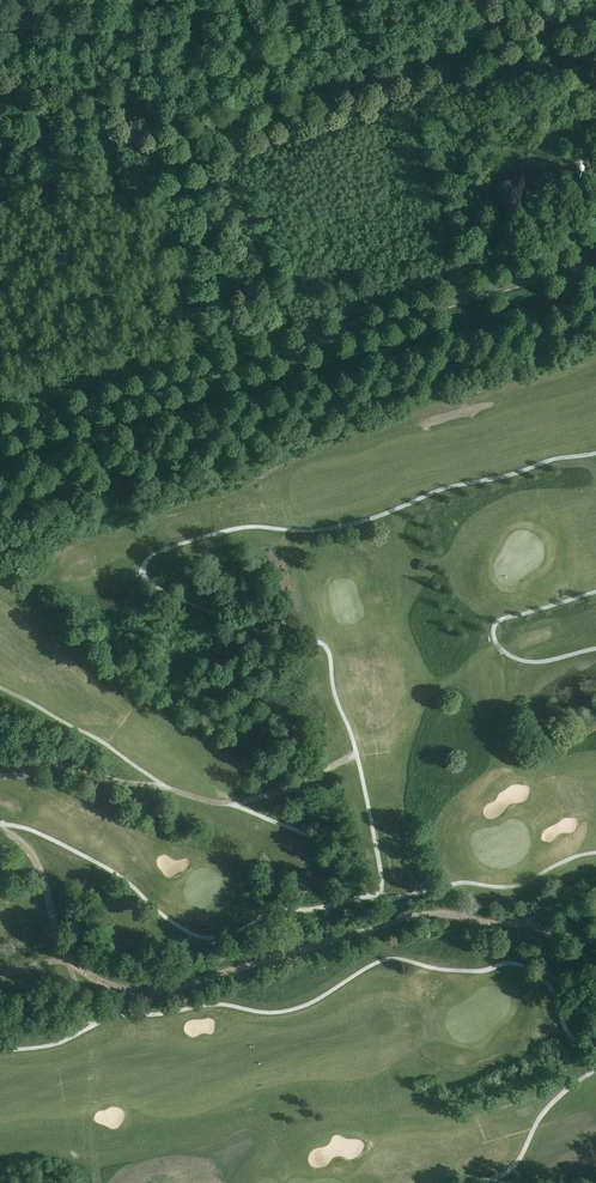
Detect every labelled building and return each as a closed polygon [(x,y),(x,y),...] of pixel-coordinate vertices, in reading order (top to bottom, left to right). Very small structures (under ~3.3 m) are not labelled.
[(579,179),(590,175),(588,169),(577,172),(579,179)]
